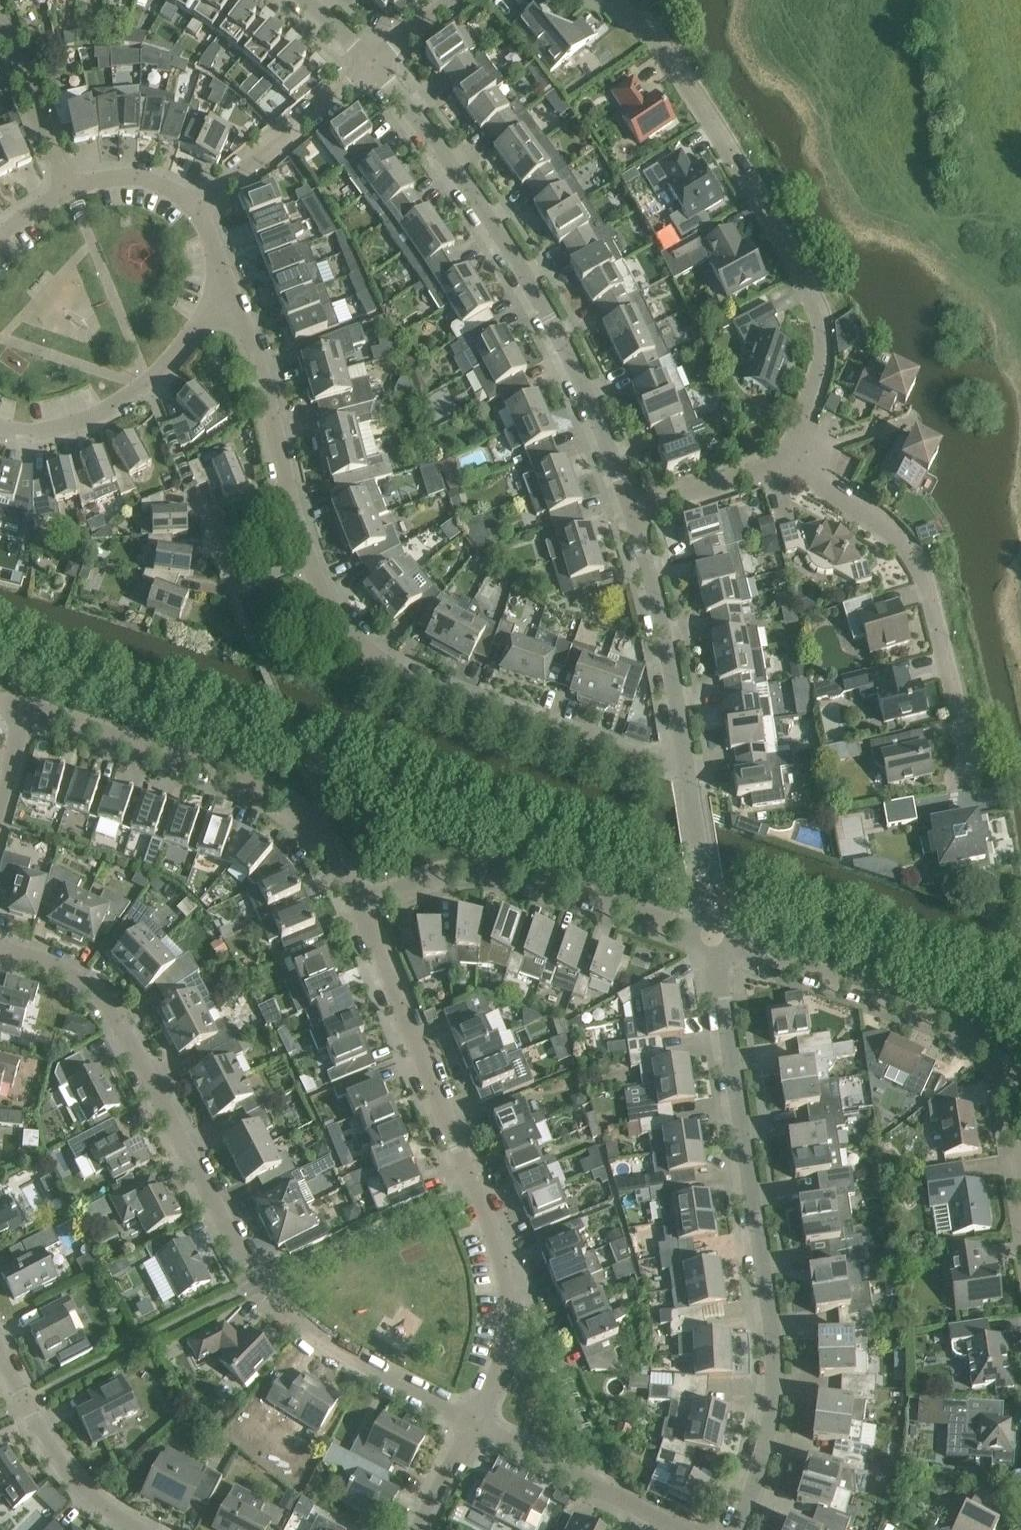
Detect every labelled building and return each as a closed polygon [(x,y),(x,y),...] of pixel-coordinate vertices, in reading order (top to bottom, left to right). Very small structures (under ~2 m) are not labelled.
[(159,15),(172,22),(179,10),(193,18),(206,0),(168,0),(167,3),(159,15)] [(186,30),(195,36),(203,25),(219,35),(243,4),(237,12),(228,6),(230,2),(227,0),(206,0),(193,18),(186,30)] [(372,0),(383,11),(386,8),(390,12),(393,9),(401,16),(401,17),(420,0),(372,0)] [(243,4),(219,35),(244,54),(270,25),(270,24),(263,32),(254,25),(257,22),(253,19),(255,15),(243,5),(244,4),(243,4)] [(513,25),(551,72),(594,36),(582,20),(572,28),(543,21),(533,9),(513,25)] [(270,25),(244,54),(267,75),(295,47),(294,46),(287,54),(279,47),(282,44),(278,40),(281,36),(270,26),(270,25)] [(439,44),(425,54),(439,74),(447,68),(454,77),(474,62),(467,53),(475,47),(461,28),(453,34),(453,33),(449,36),(446,33),(436,40),(439,44)] [(116,29),(112,41),(122,43),(125,32),(116,29)] [(84,44),(84,30),(76,30),(76,44),(84,44)] [(125,32),(122,43),(130,45),(141,46),(145,41),(146,38),(149,33),(126,30),(125,32)] [(74,32),(65,32),(66,45),(75,44),(74,35),(74,32)] [(47,37),(37,40),(40,51),(51,47),(47,37)] [(157,44),(153,52),(158,53),(160,54),(168,57),(175,45),(159,41),(157,44)] [(173,58),(176,60),(183,50),(175,45),(168,57),(173,58)] [(295,47),(267,75),(276,84),(290,98),(296,104),(318,85),(312,78),(303,69),(306,66),(302,63),(305,59),(294,48),(295,47)] [(94,58),(110,58),(110,50),(95,50),(94,58)] [(110,50),(110,58),(111,69),(111,70),(121,69),(120,59),(120,50),(110,50)] [(140,60),(140,66),(158,68),(160,54),(158,53),(153,52),(144,50),(141,52),(140,60)] [(460,86),(452,92),(466,111),(494,90),(504,83),(484,55),(474,62),(454,77),(460,86)] [(213,64),(203,57),(198,64),(209,71),(213,64)] [(185,71),(187,65),(187,63),(173,58),(170,66),(185,71)] [(534,64),(527,70),(532,77),(539,71),(534,64)] [(241,88),(247,94),(261,81),(254,75),(241,88)] [(276,84),(267,75),(261,81),(247,94),(256,103),(276,84)] [(633,78),(612,93),(626,114),(622,117),(640,144),(673,121),(655,95),(648,100),(633,78)] [(223,96),(227,89),(214,81),(210,88),(223,96)] [(86,89),(50,97),(56,112),(62,126),(71,124),(74,136),(72,136),(74,145),(88,142),(87,140),(98,138),(90,105),(87,92),(86,89)] [(114,90),(113,90),(118,137),(138,138),(140,90),(122,89),(114,90)] [(555,89),(544,97),(549,103),(560,95),(555,89)] [(96,91),(87,92),(90,105),(98,138),(118,137),(113,90),(96,91)] [(140,90),(138,138),(158,141),(166,95),(140,90)] [(494,90),(466,111),(480,130),(488,124),(495,133),(515,118),(525,111),(518,102),(508,109),(494,90)] [(166,95),(158,141),(178,147),(192,102),(191,102),(187,115),(174,111),(174,96),(167,95),(166,95)] [(192,102),(178,147),(196,156),(210,125),(198,119),(199,105),(192,103),(192,102)] [(501,142),(494,148),(508,167),(536,146),(545,139),(525,111),(515,118),(495,133),(501,142)] [(15,112),(8,116),(14,129),(21,125),(15,112)] [(341,169),(342,168),(371,147),(364,138),(372,132),(357,113),(343,123),(340,119),(330,127),(328,124),(315,135),(341,169)] [(210,125),(196,156),(205,160),(204,162),(217,168),(221,160),(219,159),(224,148),(230,151),(235,153),(248,143),(236,137),(210,125)] [(0,139),(0,153),(9,172),(18,168),(18,170),(31,164),(28,156),(26,157),(21,145),(28,142),(22,129),(0,139)] [(536,146),(508,167),(522,186),(529,180),(536,189),(566,169),(545,139),(536,146)] [(299,164),(312,155),(305,145),(292,154),(299,164)] [(363,196),(371,190),(399,169),(385,150),(377,156),(371,147),(342,168),(363,196)] [(655,192),(667,185),(683,211),(671,218),(682,237),(708,221),(703,212),(722,200),(700,163),(691,169),(680,152),(644,174),(655,192)] [(9,172),(0,153),(0,176),(9,172)] [(383,224),(392,218),(412,203),(406,194),(413,188),(399,169),(371,190),(363,196),(383,224)] [(542,199),(534,204),(546,224),(576,205),(586,199),(573,178),(566,169),(536,189),(542,199)] [(258,192),(241,199),(248,221),(280,209),(268,177),(256,186),(258,192)] [(303,200),(314,196),(309,188),(295,193),(299,202),(303,200)] [(326,212),(316,195),(303,200),(314,219),(326,212)] [(419,213),(412,203),(392,218),(383,224),(402,253),(441,226),(427,207),(419,213)] [(280,209),(248,221),(256,241),(288,229),(285,220),(297,215),(296,212),(293,204),(280,209)] [(576,205),(546,224),(559,244),(567,239),(572,248),(594,236),(588,225),(576,205)] [(335,234),(340,233),(326,212),(314,219),(326,238),(335,234)] [(288,229),(256,241),(264,261),(296,249),(292,239),(303,232),(300,225),(300,224),(288,229)] [(402,253),(421,281),(431,274),(453,261),(446,251),(454,246),(441,226),(402,253)] [(578,258),(570,263),(581,284),(612,267),(622,261),(611,241),(615,239),(609,227),(594,236),(572,248),(578,258)] [(712,259),(708,261),(728,298),(732,295),(733,297),(748,289),(747,287),(765,278),(745,241),(741,243),(732,227),(704,243),(712,259)] [(670,248),(661,254),(672,276),(674,280),(695,268),(688,255),(701,248),(694,235),(670,248)] [(346,238),(338,241),(343,254),(345,253),(352,249),(351,247),(346,238)] [(296,249),(264,261),(271,281),(316,264),(308,245),(296,249)] [(345,253),(343,254),(348,268),(360,264),(352,249),(345,253)] [(453,261),(431,274),(421,281),(440,311),(450,304),(480,287),(467,266),(459,271),(453,261)] [(612,267),(581,284),(592,304),(601,300),(606,309),(639,293),(633,282),(622,261),(612,267)] [(316,264),(271,281),(279,302),(311,289),(323,285),(336,281),(328,262),(316,267),(316,265),(316,264)] [(360,278),(350,282),(356,295),(367,291),(360,278)] [(311,289),(279,302),(287,322),(331,305),(323,285),(311,289)] [(480,287),(450,304),(460,320),(449,326),(452,331),(457,341),(490,322),(484,312),(492,307),(480,287)] [(611,319),(603,323),(613,345),(644,330),(655,325),(639,293),(606,309),(611,319)] [(376,311),(369,297),(359,302),(366,315),(376,311)] [(778,391),(784,372),(781,371),(789,345),(760,335),(756,327),(777,316),(770,302),(733,322),(745,344),(755,348),(744,380),(778,391)] [(331,305),(287,322),(295,343),(339,326),(331,305)] [(853,313),(835,324),(837,347),(847,342),(845,339),(856,333),(863,329),(853,313)] [(384,315),(373,319),(377,330),(389,326),(384,315)] [(473,371),(484,365),(515,349),(504,329),(496,333),(490,322),(457,341),(473,371)] [(644,330),(613,345),(623,366),(632,362),(636,372),(659,362),(670,357),(655,325),(644,330)] [(302,357),(298,358),(302,372),(306,370),(308,380),(344,370),(341,357),(354,352),(352,346),(365,343),(361,327),(348,331),(347,329),(323,338),(323,339),(326,350),(308,355),(302,357)] [(526,370),(515,349),(484,365),(473,371),(489,401),(500,396),(523,385),(517,375),(526,370)] [(416,362),(410,351),(401,356),(408,367),(416,362)] [(641,382),(632,386),(641,408),(673,395),(684,390),(670,357),(659,362),(636,372),(641,382)] [(311,389),(307,390),(311,404),(315,403),(317,402),(338,396),(342,411),(373,403),(373,402),(374,402),(368,378),(364,364),(344,370),(308,380),(311,389)] [(905,405),(905,404),(904,403),(916,381),(893,369),(894,368),(892,368),(886,381),(866,370),(853,395),(890,413),(896,400),(905,405)] [(400,379),(394,390),(396,397),(408,394),(413,392),(407,377),(400,379)] [(180,419),(170,423),(181,448),(192,443),(205,432),(205,433),(207,434),(227,420),(224,417),(205,396),(208,394),(200,385),(197,387),(195,384),(176,402),(187,414),(184,417),(183,416),(180,419)] [(424,384),(414,390),(418,398),(429,393),(424,384)] [(505,406),(514,428),(546,414),(537,392),(528,396),(523,385),(500,396),(505,406)] [(673,395),(641,408),(650,430),(659,426),(663,437),(686,428),(695,424),(697,423),(684,390),(673,395)] [(445,399),(424,409),(431,423),(452,413),(445,399)] [(827,400),(824,406),(835,411),(838,405),(827,400)] [(321,437),(315,438),(320,456),(360,445),(355,428),(378,422),(373,403),(342,411),(320,416),(321,418),(321,417),(324,428),(319,429),(321,437)] [(556,435),(546,414),(514,428),(504,433),(512,452),(523,447),(524,450),(528,460),(551,450),(547,439),(556,435)] [(662,449),(658,450),(666,473),(682,467),(684,472),(696,468),(694,463),(698,462),(692,442),(705,437),(709,435),(708,432),(724,426),(720,415),(697,423),(695,424),(686,428),(663,437),(667,447),(662,449)] [(111,470),(110,470),(119,492),(120,496),(121,496),(126,494),(136,490),(129,477),(151,465),(134,434),(112,446),(122,465),(111,470)] [(905,486),(906,483),(914,467),(927,473),(928,472),(927,471),(938,449),(916,438),(916,437),(915,436),(911,445),(898,438),(880,473),(905,486)] [(360,445),(320,456),(324,473),(330,471),(332,479),(344,476),(347,486),(334,490),(335,491),(339,490),(374,480),(378,479),(392,476),(392,475),(387,456),(365,462),(360,445)] [(231,447),(218,453),(217,450),(198,457),(199,460),(187,465),(197,487),(207,483),(211,492),(220,488),(225,499),(248,489),(231,447)] [(76,483),(75,483),(79,496),(81,506),(96,502),(109,496),(119,492),(110,470),(111,470),(103,450),(80,459),(88,480),(76,482),(76,483)] [(522,477),(529,496),(573,480),(565,458),(556,462),(551,450),(528,460),(532,470),(534,473),(522,477)] [(424,451),(410,454),(414,469),(424,466),(428,465),(424,451)] [(49,480),(33,484),(33,490),(33,510),(33,514),(33,520),(58,520),(56,512),(57,512),(55,502),(79,496),(75,483),(76,483),(76,482),(71,461),(46,468),(49,480)] [(424,466),(420,468),(420,471),(423,478),(435,475),(438,474),(440,473),(437,463),(428,465),(424,466)] [(258,467),(254,472),(255,478),(266,477),(264,465),(258,467)] [(23,525),(28,508),(33,510),(33,490),(17,490),(22,471),(0,466),(0,519),(23,525)] [(450,492),(453,491),(453,490),(464,486),(460,477),(446,482),(450,492)] [(336,514),(332,516),(338,532),(377,516),(386,513),(382,501),(374,480),(339,490),(343,502),(333,506),(336,514)] [(548,512),(553,525),(576,517),(573,506),(582,502),(573,480),(529,496),(537,516),(548,512)] [(455,490),(447,494),(453,507),(461,503),(455,490)] [(164,492),(141,502),(141,512),(142,512),(151,512),(152,525),(142,525),(142,536),(148,536),(152,536),(173,536),(188,535),(187,510),(165,510),(164,492)] [(699,518),(682,523),(689,547),(698,544),(701,555),(725,548),(737,545),(727,510),(715,513),(711,515),(710,510),(697,514),(699,518)] [(377,516),(338,532),(345,548),(349,546),(352,555),(363,551),(368,563),(370,561),(400,546),(393,525),(381,529),(377,516)] [(460,524),(465,531),(465,533),(476,549),(490,545),(479,516),(460,524)] [(580,528),(576,517),(553,525),(556,536),(557,539),(546,542),(552,561),(563,558),(596,548),(589,526),(580,528)] [(776,533),(772,518),(762,520),(766,536),(776,533)] [(830,572),(833,571),(855,584),(871,579),(867,563),(857,557),(852,540),(825,524),(808,529),(798,523),(779,528),(786,553),(797,550),(808,556),(808,559),(809,562),(811,565),(813,567),(816,569),(818,571),(821,572),(824,572),(827,572),(830,572)] [(110,525),(90,539),(114,538),(110,525)] [(919,542),(930,538),(926,526),(915,529),(919,542)] [(148,536),(147,546),(157,547),(154,571),(179,575),(189,577),(192,552),(171,549),(173,536),(152,536),(148,536)] [(704,565),(695,568),(700,591),(734,582),(746,580),(737,545),(725,548),(701,555),(704,565)] [(380,573),(363,586),(378,604),(419,569),(409,557),(405,559),(400,546),(370,561),(380,573)] [(493,546),(479,551),(488,560),(497,558),(493,546)] [(596,548),(563,558),(573,592),(598,584),(594,573),(603,571),(596,548)] [(482,560),(474,553),(468,561),(475,568),(482,560)] [(419,569),(378,604),(393,622),(404,613),(410,608),(420,621),(440,595),(441,594),(419,569)] [(145,570),(142,579),(155,583),(147,607),(180,619),(188,596),(174,590),(179,575),(154,571),(145,570)] [(786,571),(773,573),(775,581),(781,585),(789,584),(786,571)] [(24,576),(15,574),(12,584),(22,586),(24,576)] [(734,582),(700,591),(706,614),(710,613),(715,611),(717,622),(742,617),(751,615),(749,608),(743,609),(741,604),(751,602),(746,580),(734,582)] [(420,621),(417,625),(430,631),(426,638),(433,641),(431,646),(445,654),(464,617),(454,612),(458,605),(440,595),(420,621)] [(623,595),(612,599),(614,602),(616,609),(627,605),(625,599),(623,595)] [(909,631),(907,624),(903,622),(897,603),(874,610),(870,596),(842,605),(853,640),(865,636),(870,653),(909,641),(907,635),(909,631)] [(464,617),(445,654),(459,661),(461,657),(468,660),(478,643),(491,650),(492,646),(499,626),(479,616),(475,623),(464,617)] [(720,633),(710,635),(715,658),(749,652),(761,650),(756,626),(744,628),(742,617),(717,622),(720,633)] [(499,626),(492,646),(506,650),(499,670),(513,675),(519,677),(521,678),(534,641),(513,634),(515,627),(500,622),(499,626)] [(534,641),(521,678),(524,679),(530,681),(544,686),(551,666),(564,670),(572,646),(557,642),(555,648),(534,641)] [(572,646),(564,670),(577,675),(570,694),(578,697),(578,702),(591,707),(593,702),(606,664),(593,660),(596,650),(573,643),(572,646)] [(749,652),(715,658),(719,681),(729,680),(730,691),(755,686),(766,685),(761,650),(749,652)] [(593,702),(591,707),(605,711),(608,707),(616,710),(620,698),(633,703),(635,694),(645,667),(622,659),(609,655),(606,664),(593,702)] [(805,664),(790,666),(793,681),(807,679),(805,664)] [(875,679),(876,683),(867,685),(864,672),(813,686),(817,699),(827,697),(833,698),(839,696),(844,692),(859,689),(860,694),(864,697),(869,697),(877,694),(884,723),(926,712),(919,683),(908,686),(907,678),(908,678),(907,672),(875,679)] [(808,680),(791,682),(796,716),(813,713),(808,680)] [(727,703),(722,703),(726,726),(772,719),(768,697),(766,685),(755,686),(730,691),(732,702),(727,703)] [(772,719),(726,726),(729,750),(739,748),(741,760),(777,753),(772,719)] [(652,731),(630,723),(626,735),(648,743),(652,731)] [(911,734),(870,743),(870,744),(873,743),(875,755),(873,756),(875,764),(881,769),(884,768),(888,785),(901,782),(915,780),(931,776),(927,758),(930,758),(934,750),(933,742),(914,747),(911,734)] [(822,765),(849,759),(846,743),(818,749),(822,765)] [(742,771),(733,772),(737,797),(750,794),(752,807),(785,802),(780,769),(794,767),(791,751),(777,753),(741,760),(742,771)] [(53,805),(65,809),(79,770),(64,766),(62,770),(40,764),(36,779),(28,777),(24,793),(32,795),(31,799),(53,805)] [(86,816),(98,820),(112,781),(99,776),(98,781),(79,775),(80,770),(79,770),(65,809),(67,809),(86,815),(86,816)] [(100,820),(96,832),(115,839),(119,827),(131,831),(145,792),(132,788),(131,792),(111,786),(113,781),(112,781),(98,820),(100,820)] [(145,792),(131,831),(133,831),(152,837),(152,838),(153,838),(144,863),(155,868),(164,842),(178,803),(165,799),(164,803),(144,797),(146,792),(145,792)] [(913,798),(883,803),(887,826),(917,820),(913,798)] [(178,803),(164,842),(166,843),(166,842),(185,849),(197,853),(211,814),(198,810),(197,815),(177,808),(179,803),(178,803)] [(211,814),(197,853),(199,854),(199,853),(218,860),(230,864),(257,833),(231,821),(230,826),(210,819),(212,815),(211,814)] [(934,836),(920,838),(923,855),(937,853),(940,867),(955,864),(956,869),(970,867),(969,862),(984,859),(982,843),(987,842),(984,828),(979,829),(976,814),(960,817),(961,822),(949,824),(948,819),(932,822),(934,836)] [(739,818),(730,816),(732,828),(754,835),(758,825),(739,818)] [(257,833),(230,864),(231,865),(247,878),(257,887),(294,870),(274,847),(270,851),(255,837),(258,834),(257,833)] [(4,853),(0,867),(0,892),(6,894),(3,901),(12,903),(9,913),(35,920),(46,881),(27,875),(31,861),(4,853)] [(876,858),(853,863),(854,869),(901,885),(898,866),(876,858)] [(51,866),(45,890),(51,893),(44,905),(53,910),(48,922),(58,926),(56,930),(66,935),(68,931),(70,932),(87,898),(75,892),(81,880),(51,866)] [(261,923),(310,903),(303,889),(299,891),(290,873),(295,871),(294,870),(257,887),(246,892),(261,923)] [(177,875),(176,879),(179,880),(186,887),(188,879),(177,875)] [(164,887),(156,879),(149,887),(156,894),(164,887)] [(98,903),(87,898),(70,932),(73,934),(71,937),(81,942),(83,938),(93,943),(99,931),(108,935),(116,918),(119,920),(130,904),(104,891),(98,903)] [(121,948),(112,957),(120,965),(117,968),(123,975),(126,972),(129,974),(158,946),(167,938),(149,920),(152,916),(154,913),(137,901),(135,904),(118,928),(131,938),(121,948)] [(310,903),(261,923),(269,942),(280,937),(281,939),(280,939),(285,952),(286,951),(289,957),(321,944),(319,938),(323,936),(318,923),(314,925),(306,906),(311,904),(310,903)] [(443,943),(442,943),(445,957),(447,970),(460,968),(459,964),(477,966),(478,949),(479,939),(480,932),(480,927),(481,913),(459,912),(459,910),(458,910),(456,935),(456,941),(443,943)] [(478,949),(477,966),(490,967),(490,960),(508,966),(512,953),(514,947),(515,947),(524,919),(503,912),(503,911),(502,911),(495,932),(480,932),(479,939),(478,949)] [(420,946),(405,953),(418,983),(431,978),(430,976),(447,970),(445,957),(442,943),(443,943),(442,937),(439,921),(417,925),(417,924),(416,924),(420,946)] [(506,970),(505,973),(506,973),(518,977),(520,971),(541,978),(547,958),(548,958),(550,953),(557,930),(536,923),(536,922),(535,922),(527,945),(525,951),(515,947),(514,947),(512,953),(508,966),(506,970)] [(229,925),(218,930),(223,938),(233,934),(229,925)] [(541,978),(539,984),(551,988),(552,986),(572,993),(578,975),(580,969),(581,969),(583,964),(590,942),(569,934),(569,933),(568,933),(560,956),(558,962),(548,958),(547,958),(541,978)] [(226,953),(218,941),(210,946),(217,958),(226,953)] [(295,972),(283,980),(289,993),(334,975),(332,973),(337,971),(332,959),(327,961),(321,944),(289,957),(295,972)] [(572,993),(572,995),(584,999),(590,980),(611,987),(623,953),(602,946),(602,944),(601,944),(591,973),(581,969),(580,969),(578,975),(572,993)] [(131,977),(128,980),(135,986),(137,984),(146,992),(165,973),(175,987),(197,973),(199,971),(188,954),(174,963),(158,946),(129,974),(131,977)] [(168,1007),(157,1013),(163,1025),(160,1027),(165,1036),(206,1015),(217,1009),(210,999),(197,973),(175,987),(170,990),(166,993),(172,1005),(168,1007)] [(334,975),(289,993),(292,1001),(305,997),(310,1009),(347,994),(346,993),(341,995),(334,975)] [(6,976),(2,990),(0,990),(0,1033),(19,1038),(28,1003),(33,1004),(39,985),(6,976)] [(679,1012),(676,991),(675,991),(673,977),(647,992),(641,981),(616,996),(623,1007),(631,1003),(633,1019),(679,1012)] [(786,1005),(770,1008),(771,1019),(770,1019),(774,1043),(775,1043),(775,1042),(802,1038),(804,1050),(832,1046),(830,1033),(809,1036),(805,1015),(804,1015),(802,1003),(801,992),(784,995),(786,1005)] [(310,1009),(304,1011),(312,1030),(310,1031),(310,1032),(355,1014),(347,994),(310,1009)] [(444,1012),(460,1053),(496,1038),(496,1037),(492,1039),(483,1019),(491,1015),(484,997),(444,1012)] [(265,1003),(258,1007),(263,1017),(270,1014),(265,1003)] [(206,1015),(165,1036),(170,1045),(173,1044),(179,1055),(194,1048),(200,1058),(204,1056),(213,1052),(233,1041),(222,1020),(217,1009),(206,1015)] [(438,1020),(435,1015),(433,1010),(423,1014),(427,1024),(438,1020)] [(682,1032),(679,1012),(633,1019),(636,1040),(627,1041),(629,1055),(657,1050),(655,1038),(684,1033),(684,1032),(682,1032)] [(355,1014),(310,1032),(318,1052),(326,1048),(363,1034),(355,1014)] [(579,1016),(567,1023),(569,1029),(581,1027),(579,1016)] [(559,1036),(564,1034),(570,1033),(569,1029),(567,1023),(567,1022),(554,1018),(559,1036)] [(81,1034),(81,1036),(89,1037),(89,1035),(95,1036),(97,1027),(90,1025),(83,1024),(81,1034)] [(278,1033),(283,1044),(290,1040),(285,1029),(278,1033)] [(877,1033),(862,1035),(863,1041),(868,1072),(884,1079),(884,1078),(905,1088),(904,1089),(920,1096),(936,1063),(920,1056),(923,1051),(891,1037),(890,1039),(877,1033)] [(363,1034),(326,1048),(334,1069),(327,1073),(331,1083),(371,1067),(365,1053),(370,1051),(365,1039),(360,1041),(358,1036),(363,1034)] [(566,1035),(550,1041),(553,1049),(568,1043),(566,1035)] [(501,1049),(496,1038),(460,1053),(466,1051),(467,1056),(463,1058),(467,1069),(472,1068),(473,1070),(518,1053),(514,1045),(501,1049)] [(211,1065),(190,1076),(201,1098),(243,1077),(233,1059),(242,1054),(235,1040),(233,1041),(213,1052),(218,1062),(212,1066),(211,1065)] [(290,1040),(283,1044),(288,1055),(295,1051),(290,1040)] [(779,1066),(778,1066),(781,1088),(829,1081),(827,1072),(830,1072),(837,1063),(836,1059),(853,1056),(851,1043),(832,1046),(804,1050),(806,1063),(801,1064),(779,1067),(779,1066)] [(659,1063),(657,1050),(629,1055),(631,1068),(639,1066),(643,1087),(690,1080),(687,1060),(688,1060),(688,1058),(659,1063)] [(474,1073),(470,1075),(474,1086),(479,1084),(482,1091),(491,1087),(495,1098),(507,1094),(518,1089),(534,1083),(521,1051),(518,1053),(473,1070),(474,1073)] [(57,1066),(54,1075),(61,1087),(62,1087),(67,1084),(78,1103),(73,1106),(83,1124),(87,1122),(92,1119),(96,1128),(111,1121),(107,1112),(107,1111),(120,1105),(99,1066),(89,1071),(79,1054),(57,1066)] [(0,1055),(0,1090),(2,1083),(13,1086),(20,1060),(0,1055)] [(373,1073),(333,1089),(337,1099),(346,1096),(354,1117),(391,1102),(390,1101),(385,1103),(383,1099),(388,1096),(383,1085),(379,1087),(373,1073)] [(303,1076),(299,1078),(307,1093),(316,1089),(311,1079),(303,1076)] [(940,1076),(933,1092),(937,1097),(949,1087),(940,1076)] [(243,1077),(201,1098),(213,1120),(235,1109),(234,1108),(240,1105),(246,1116),(262,1107),(268,1104),(261,1090),(252,1095),(243,1077)] [(636,1109),(638,1122),(666,1118),(664,1105),(694,1101),(694,1099),(693,1100),(690,1080),(643,1087),(639,1088),(642,1108),(636,1109)] [(829,1081),(781,1088),(784,1111),(786,1111),(786,1109),(806,1106),(809,1119),(814,1118),(842,1114),(841,1102),(840,1100),(837,1080),(829,1081)] [(949,1087),(937,1097),(928,1104),(930,1122),(938,1120),(944,1154),(978,1149),(971,1105),(959,1107),(955,1084),(954,1084),(949,1087)] [(574,1096),(572,1101),(573,1108),(584,1105),(581,1094),(574,1096)] [(520,1095),(509,1099),(513,1110),(493,1118),(495,1124),(491,1127),(495,1138),(500,1136),(501,1139),(546,1121),(542,1113),(529,1117),(520,1095)] [(391,1102),(354,1117),(354,1118),(359,1116),(367,1135),(399,1122),(391,1102)] [(237,1134),(223,1141),(234,1162),(270,1144),(264,1131),(272,1127),(262,1107),(246,1116),(239,1120),(232,1123),(237,1134)] [(8,1126),(22,1127),(23,1114),(0,1112),(0,1125),(8,1126)] [(586,1115),(589,1126),(597,1124),(593,1113),(586,1115)] [(789,1134),(788,1134),(791,1156),(839,1149),(836,1128),(844,1127),(842,1114),(814,1118),(816,1131),(790,1135),(789,1134)] [(335,1123),(333,1117),(322,1121),(325,1128),(335,1123)] [(668,1130),(666,1118),(638,1122),(640,1135),(648,1134),(651,1155),(653,1154),(700,1147),(697,1127),(698,1127),(698,1126),(668,1130)] [(96,1128),(67,1143),(76,1161),(85,1156),(94,1174),(107,1168),(113,1180),(138,1168),(149,1162),(138,1141),(128,1147),(122,1150),(117,1139),(122,1136),(114,1119),(111,1121),(96,1128)] [(554,1141),(546,1121),(501,1139),(509,1158),(504,1160),(504,1161),(554,1141)] [(367,1135),(355,1140),(359,1148),(363,1147),(370,1144),(375,1155),(370,1157),(407,1142),(399,1122),(367,1135)] [(600,1135),(597,1124),(589,1126),(593,1138),(600,1135)] [(342,1136),(331,1141),(335,1149),(345,1144),(342,1136)] [(554,1141),(504,1161),(512,1181),(557,1163),(554,1155),(540,1159),(536,1149),(541,1147),(541,1146),(554,1141)] [(375,1168),(363,1175),(366,1182),(410,1164),(409,1161),(414,1159),(409,1148),(404,1149),(402,1145),(407,1143),(407,1142),(370,1157),(375,1168)] [(270,1144),(234,1162),(245,1184),(257,1177),(262,1188),(271,1183),(295,1171),(285,1152),(276,1156),(270,1144)] [(348,1151),(345,1144),(335,1149),(337,1156),(348,1151)] [(606,1147),(608,1161),(618,1159),(616,1146),(606,1147)] [(596,1170),(603,1168),(598,1147),(590,1150),(596,1170)] [(656,1176),(641,1178),(643,1189),(649,1188),(649,1190),(675,1186),(692,1183),(690,1171),(705,1169),(704,1167),(703,1167),(700,1147),(653,1154),(656,1176)] [(839,1149),(791,1156),(795,1178),(796,1178),(796,1177),(817,1174),(823,1173),(825,1186),(853,1181),(851,1168),(842,1169),(839,1149)] [(330,1156),(320,1161),(325,1171),(335,1166),(330,1156)] [(565,1183),(557,1163),(512,1181),(521,1201),(557,1186),(565,1183)] [(410,1164),(366,1182),(366,1183),(379,1178),(391,1208),(423,1196),(416,1179),(421,1176),(416,1165),(411,1167),(410,1164)] [(963,1184),(960,1166),(924,1171),(930,1206),(948,1203),(953,1234),(990,1228),(987,1209),(982,1210),(981,1202),(983,1202),(981,1193),(984,1190),(983,1181),(963,1184)] [(268,1199),(256,1205),(261,1214),(259,1215),(265,1228),(306,1207),(295,1186),(304,1182),(299,1171),(298,1170),(295,1171),(271,1183),(262,1188),(268,1199)] [(605,1180),(602,1170),(592,1173),(595,1183),(605,1180)] [(350,1175),(342,1179),(348,1190),(355,1186),(350,1175)] [(147,1235),(166,1226),(182,1217),(172,1199),(168,1201),(161,1188),(157,1190),(150,1177),(110,1198),(123,1223),(137,1216),(147,1235)] [(800,1201),(798,1201),(802,1224),(851,1216),(848,1196),(855,1194),(853,1181),(825,1186),(819,1187),(821,1199),(800,1202),(800,1201)] [(580,1214),(577,1206),(567,1210),(557,1186),(521,1201),(521,1202),(526,1200),(528,1204),(523,1207),(528,1218),(533,1216),(538,1231),(580,1214)] [(677,1198),(675,1186),(649,1190),(651,1203),(661,1202),(664,1222),(711,1215),(708,1195),(709,1195),(709,1194),(677,1198)] [(350,1192),(354,1201),(364,1197),(360,1187),(350,1192)] [(21,1226),(8,1199),(4,1201),(0,1195),(0,1237),(21,1226)] [(360,1216),(354,1205),(347,1208),(345,1215),(349,1222),(360,1216)] [(306,1207),(265,1228),(271,1240),(274,1238),(278,1248),(290,1242),(296,1253),(332,1236),(325,1222),(316,1227),(306,1207)] [(714,1235),(711,1215),(664,1222),(667,1243),(657,1245),(659,1257),(684,1254),(682,1241),(715,1236),(715,1235),(714,1235)] [(851,1216),(802,1224),(805,1246),(806,1246),(806,1245),(827,1241),(832,1241),(834,1253),(863,1249),(867,1248),(873,1247),(871,1237),(861,1239),(861,1236),(854,1237),(851,1216)] [(580,1220),(540,1236),(546,1250),(542,1252),(546,1264),(551,1262),(553,1267),(548,1269),(585,1255),(576,1234),(584,1230),(580,1220)] [(1,1273),(15,1300),(56,1278),(42,1252),(59,1244),(51,1228),(22,1244),(29,1258),(1,1273)] [(22,1237),(18,1229),(10,1233),(14,1241),(22,1237)] [(619,1230),(608,1235),(611,1243),(622,1238),(619,1230)] [(152,1261),(157,1258),(177,1296),(178,1298),(210,1282),(189,1241),(178,1246),(172,1234),(145,1248),(152,1261)] [(624,1239),(609,1245),(617,1264),(630,1259),(627,1248),(625,1240),(624,1239)] [(978,1245),(948,1250),(952,1274),(950,1274),(956,1310),(982,1307),(981,1302),(1001,1299),(996,1267),(982,1269),(978,1245)] [(810,1269),(809,1269),(812,1291),(861,1284),(859,1263),(865,1262),(865,1261),(869,1260),(867,1248),(863,1249),(834,1253),(836,1266),(832,1267),(810,1270),(810,1269)] [(585,1255),(548,1269),(556,1290),(602,1271),(594,1251),(585,1255)] [(686,1266),(684,1254),(659,1257),(661,1271),(671,1269),(674,1290),(721,1283),(718,1263),(719,1262),(719,1261),(686,1266)] [(122,1260),(107,1268),(110,1274),(125,1266),(122,1260)] [(624,1262),(623,1262),(628,1277),(635,1274),(634,1272),(631,1260),(624,1262)] [(602,1271),(556,1290),(564,1310),(601,1294),(610,1291),(602,1271)] [(111,1291),(105,1281),(98,1285),(104,1295),(111,1291)] [(668,1311),(659,1312),(660,1324),(669,1323),(698,1321),(696,1308),(703,1307),(722,1304),(725,1304),(725,1302),(724,1302),(721,1283),(674,1290),(677,1310),(668,1311)] [(861,1284),(812,1291),(815,1314),(817,1313),(817,1312),(838,1309),(843,1308),(844,1320),(863,1318),(861,1305),(871,1305),(869,1283),(861,1284)] [(646,1300),(644,1288),(636,1290),(639,1301),(646,1300)] [(601,1294),(564,1310),(565,1310),(570,1308),(572,1313),(567,1315),(572,1327),(576,1325),(577,1327),(609,1314),(601,1294)] [(68,1299),(46,1310),(41,1312),(46,1323),(31,1331),(46,1360),(56,1355),(61,1366),(60,1366),(61,1367),(92,1350),(92,1349),(89,1351),(79,1332),(74,1334),(64,1314),(73,1309),(68,1299)] [(147,1300),(135,1306),(141,1318),(153,1312),(147,1300)] [(861,1305),(863,1318),(873,1317),(871,1305),(861,1305)] [(579,1330),(574,1332),(579,1344),(584,1342),(591,1359),(595,1371),(618,1372),(621,1371),(613,1350),(622,1346),(613,1324),(626,1317),(622,1309),(609,1314),(577,1327),(579,1330)] [(841,1333),(818,1334),(818,1355),(866,1354),(866,1332),(874,1331),(873,1317),(863,1318),(844,1320),(846,1333),(841,1333)] [(990,1338),(987,1320),(948,1326),(952,1353),(955,1356),(963,1359),(967,1358),(972,1388),(994,1384),(995,1389),(1014,1386),(1007,1342),(1003,1343),(1001,1336),(990,1338)] [(700,1334),(698,1321),(669,1323),(671,1337),(678,1336),(679,1356),(694,1355),(729,1354),(728,1334),(730,1334),(729,1332),(700,1334)] [(224,1324),(189,1342),(199,1360),(220,1349),(226,1354),(220,1360),(245,1386),(258,1374),(255,1372),(273,1354),(250,1330),(240,1340),(224,1324)] [(731,1374),(730,1374),(729,1354),(694,1355),(695,1377),(731,1375),(731,1374)] [(846,1388),(875,1389),(876,1376),(867,1375),(866,1354),(818,1355),(819,1376),(847,1375),(846,1388)] [(649,1376),(649,1368),(637,1367),(637,1375),(649,1376)] [(339,1396),(328,1389),(304,1374),(296,1386),(282,1378),(268,1400),(317,1431),(339,1396)] [(673,1375),(672,1388),(683,1389),(684,1375),(673,1375)] [(120,1377),(95,1391),(88,1394),(94,1405),(77,1413),(93,1444),(114,1433),(110,1426),(138,1412),(120,1377)] [(670,1419),(677,1421),(723,1430),(727,1411),(729,1411),(729,1410),(699,1403),(701,1390),(683,1389),(672,1388),(650,1386),(650,1400),(673,1401),(670,1419)] [(874,1402),(875,1389),(846,1388),(846,1400),(819,1397),(819,1396),(818,1395),(815,1418),(862,1424),(865,1402),(874,1402)] [(923,1398),(921,1421),(950,1423),(949,1439),(954,1439),(953,1457),(991,1459),(991,1466),(1013,1468),(1015,1435),(1009,1434),(1010,1422),(998,1422),(999,1403),(967,1401),(923,1398)] [(360,1433),(350,1453),(380,1469),(388,1473),(394,1462),(408,1469),(425,1436),(383,1414),(371,1438),(360,1433)] [(840,1442),(839,1455),(866,1460),(869,1447),(859,1445),(862,1424),(815,1418),(812,1440),(814,1440),(814,1439),(840,1442)] [(664,1437),(659,1450),(687,1459),(691,1445),(720,1452),(720,1450),(719,1450),(723,1430),(677,1421),(672,1440),(664,1437)] [(216,1433),(212,1440),(220,1444),(223,1436),(216,1433)] [(348,1487),(350,1488),(343,1502),(369,1516),(375,1505),(388,1511),(399,1490),(375,1478),(380,1469),(332,1444),(322,1463),(358,1471),(352,1483),(351,1483),(348,1487)] [(3,1494),(13,1509),(38,1491),(8,1449),(4,1451),(0,1445),(0,1496),(3,1494)] [(700,1503),(699,1502),(708,1483),(688,1474),(691,1466),(685,1464),(687,1459),(659,1450),(655,1463),(667,1466),(663,1474),(672,1478),(668,1488),(652,1480),(646,1492),(693,1514),(698,1503),(700,1504),(700,1503)] [(809,1458),(802,1479),(849,1493),(854,1495),(854,1471),(863,1473),(866,1460),(839,1455),(833,1454),(830,1465),(810,1459),(810,1458),(809,1458)] [(162,1457),(144,1491),(142,1495),(152,1501),(155,1497),(185,1512),(191,1499),(206,1507),(222,1476),(206,1468),(201,1477),(162,1457)] [(890,1458),(889,1465),(896,1466),(898,1459),(890,1458)] [(473,1507),(494,1518),(498,1510),(523,1523),(520,1529),(535,1529),(541,1519),(540,1519),(545,1508),(536,1503),(541,1492),(524,1483),(530,1473),(510,1463),(505,1473),(499,1471),(494,1481),(488,1478),(479,1496),(477,1495),(475,1498),(477,1499),(473,1507)] [(797,1501),(798,1500),(823,1508),(819,1519),(846,1529),(851,1517),(844,1515),(849,1493),(802,1479),(796,1501),(797,1501)] [(234,1489),(214,1527),(219,1529),(266,1529),(270,1521),(258,1515),(265,1502),(250,1494),(248,1496),(234,1489)] [(998,1524),(994,1521),(1004,1501),(979,1489),(969,1508),(965,1506),(952,1529),(950,1529),(942,1529),(995,1529),(998,1524)] [(288,1490),(280,1506),(293,1512),(301,1496),(288,1490)] [(557,1491),(553,1496),(554,1500),(565,1506),(570,1498),(569,1498),(557,1491)] [(316,1504),(302,1497),(294,1513),(308,1520),(316,1504)] [(318,1516),(311,1529),(345,1529),(318,1516)] [(566,1529),(601,1529),(574,1516),(566,1529)] [(784,1529),(813,1529),(791,1519),(791,1518),(790,1518),(784,1529)] [(846,1529),(819,1519),(815,1529),(846,1529)] [(54,1521),(45,1529),(64,1529),(54,1521)]
